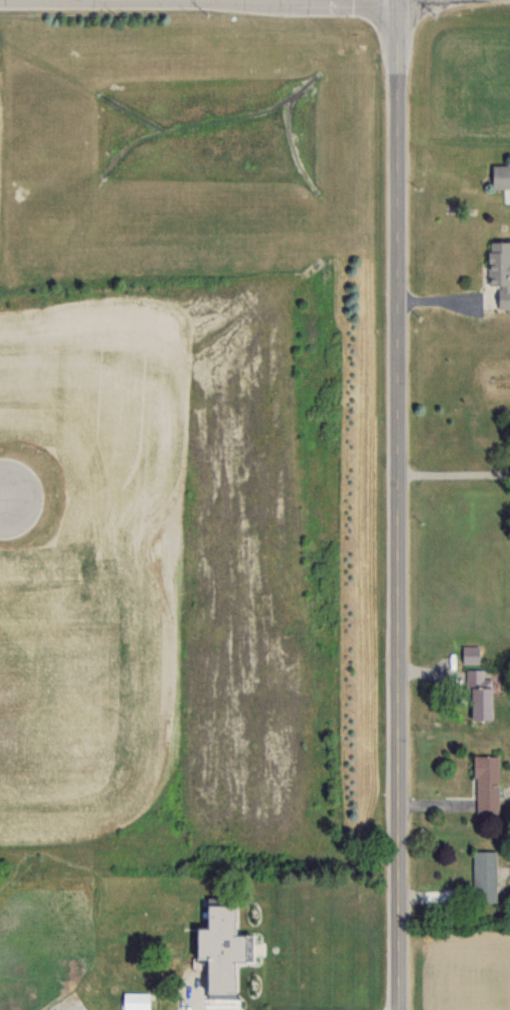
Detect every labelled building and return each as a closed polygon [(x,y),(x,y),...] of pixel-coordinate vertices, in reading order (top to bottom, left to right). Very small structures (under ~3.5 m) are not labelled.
[(490,164),(490,188),(509,188),(509,164),(490,164)] [(496,308),(509,308),(509,241),(487,241),(487,285),(497,285),(496,308)] [(462,662),(478,662),(478,646),(462,646),(462,662)] [(468,720),(490,720),(490,678),(484,678),(484,669),(468,669),(468,720)] [(497,756),(474,756),(473,814),(497,814),(497,756)] [(472,851),(472,902),(495,902),(495,851),(472,851)] [(201,992),(236,993),(237,961),(250,962),(251,935),(237,934),(238,902),(202,901),(202,927),(192,927),(191,959),(202,959),(201,992)] [(148,992),(122,992),(122,1009),(148,1009),(148,992)]
